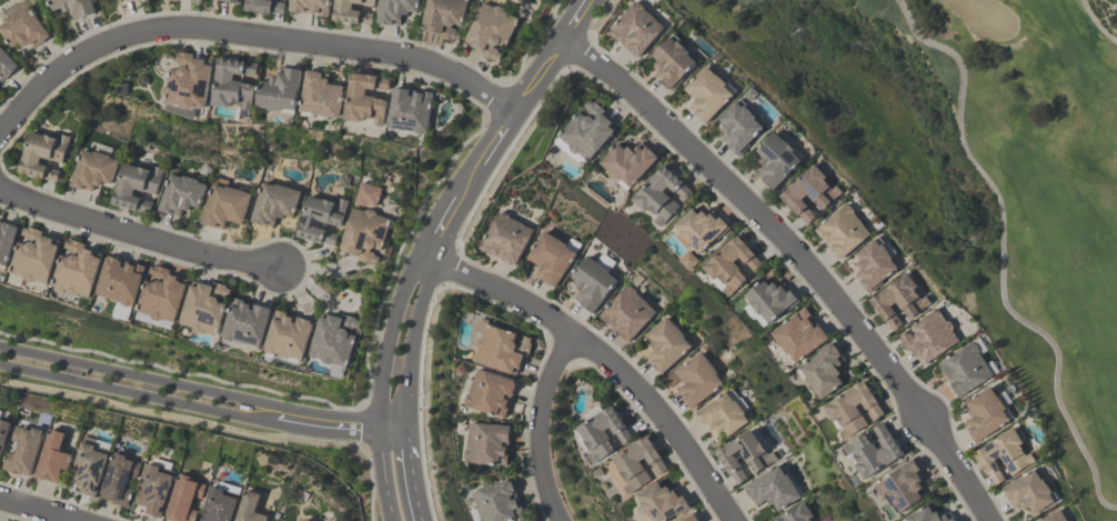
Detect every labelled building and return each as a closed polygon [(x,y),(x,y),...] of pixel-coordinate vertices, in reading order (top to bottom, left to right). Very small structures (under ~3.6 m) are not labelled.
[(53,12),(49,0),(92,0),(97,13),(81,19),(81,18),(74,21),(71,11),(64,13),(62,9),(53,12)] [(245,12),(247,0),(264,0),(273,1),(286,3),(284,14),(272,13),(272,16),(245,12)] [(290,12),(291,0),(332,0),(330,18),(318,17),(319,13),(313,13),(313,14),(306,13),(306,14),(290,12)] [(333,22),(336,0),(375,0),(374,7),(353,3),(353,10),(362,11),(362,13),(373,14),(372,26),(361,23),(360,26),(349,24),(349,23),(344,23),(333,22)] [(378,24),(380,0),(420,0),(419,13),(409,12),(409,16),(402,16),(401,26),(393,26),(393,27),(378,24)] [(422,29),(428,0),(469,0),(463,27),(455,24),(452,27),(451,29),(456,30),(456,31),(457,31),(456,32),(461,33),(459,41),(455,40),(455,41),(453,40),(453,41),(443,39),(440,38),(441,34),(429,31),(429,30),(422,29)] [(464,43),(482,2),(494,8),(497,6),(504,9),(505,12),(520,19),(506,49),(499,44),(494,47),(493,48),(499,50),(497,51),(499,52),(499,53),(502,54),(499,61),(495,60),(494,61),(493,60),(493,61),(484,58),(484,57),(481,56),(482,52),(471,47),(471,46),(464,43)] [(637,61),(666,32),(638,4),(609,33),(637,61)] [(12,49),(0,31),(0,21),(3,19),(4,20),(11,16),(11,17),(17,12),(18,13),(29,6),(51,37),(40,44),(33,49),(29,43),(23,48),(20,43),(12,49)] [(675,92),(698,62),(671,41),(648,71),(675,92)] [(2,82),(0,80),(0,46),(20,67),(8,78),(7,78),(2,82)] [(207,109),(198,108),(197,120),(167,111),(168,100),(162,99),(164,87),(170,88),(172,69),(180,70),(182,68),(182,66),(179,66),(179,63),(178,63),(178,62),(173,62),(174,54),(179,54),(179,53),(180,53),(180,52),(190,53),(190,54),(192,54),(191,59),(207,60),(205,66),(212,66),(207,109)] [(220,59),(230,60),(230,58),(237,59),(237,60),(246,62),(259,64),(258,76),(244,74),(244,76),(235,74),(234,81),(244,82),(244,83),(256,84),(253,111),(243,110),(244,104),(232,103),(231,108),(213,106),(220,59)] [(272,77),(279,78),(280,68),(303,70),(301,88),(300,88),(298,111),(296,111),(296,116),(282,114),(283,111),(259,108),(262,81),(271,82),(272,77)] [(736,96),(708,68),(680,96),(708,124),(736,96)] [(308,71),(324,73),(323,73),(331,74),(329,84),(345,87),(342,119),(315,116),(315,118),(302,117),(303,112),(302,112),(308,71)] [(352,73),(379,77),(379,78),(391,80),(389,91),(376,89),(376,91),(368,90),(366,97),(388,99),(384,126),(375,124),(376,120),(364,118),(364,123),(346,121),(352,73)] [(394,89),(417,91),(416,93),(422,94),(422,92),(433,93),(429,134),(425,134),(424,136),(417,134),(416,132),(401,131),(402,130),(389,129),(394,89)] [(620,124),(587,102),(559,145),(592,167),(620,124)] [(739,156),(766,131),(739,103),(713,128),(739,156)] [(19,172),(30,132),(44,137),(44,136),(52,137),(51,138),(56,139),(57,138),(60,139),(61,134),(70,138),(62,163),(51,160),(50,161),(41,158),(39,164),(48,167),(48,168),(60,171),(57,182),(44,179),(44,180),(34,178),(34,179),(28,177),(28,176),(19,172)] [(754,158),(765,170),(758,176),(774,193),(804,163),(777,135),(754,158)] [(600,164),(631,192),(660,161),(640,142),(631,152),(620,142),(600,164)] [(69,187),(74,169),(77,170),(82,150),(94,153),(94,152),(111,157),(111,159),(118,161),(111,184),(103,182),(101,188),(94,186),(92,192),(85,190),(85,191),(69,187)] [(112,204),(123,163),(138,168),(139,168),(149,171),(150,170),(153,171),(154,166),(163,169),(155,194),(143,191),(143,192),(134,190),(132,197),(141,199),(153,203),(150,213),(138,210),(137,212),(112,204)] [(632,202),(663,230),(696,193),(665,165),(632,202)] [(781,200),(808,227),(841,194),(814,167),(781,200)] [(170,174),(182,178),(183,176),(199,181),(199,182),(207,186),(200,209),(191,207),(190,212),(182,210),(180,217),(173,214),(172,216),(157,211),(162,193),(164,194),(170,174)] [(227,187),(251,194),(242,226),(227,221),(223,230),(217,228),(217,229),(201,224),(215,177),(229,181),(227,187)] [(251,222),(262,182),(274,187),(275,184),(301,192),(293,218),(284,216),(283,219),(276,217),(273,228),(266,226),(266,227),(251,222)] [(361,182),(381,189),(380,193),(381,193),(378,202),(376,207),(369,204),(364,207),(354,204),(361,182)] [(296,237),(309,196),(323,200),(323,199),(334,202),(338,202),(339,198),(348,201),(341,227),(329,223),(329,224),(320,222),(318,228),(326,231),(325,231),(338,234),(334,247),(322,243),(322,244),(312,241),(312,242),(305,241),(305,239),(296,237)] [(816,225),(835,264),(853,256),(859,268),(854,270),(866,294),(902,276),(882,237),(871,242),(853,207),(816,225)] [(376,265),(372,264),(372,265),(361,262),(361,261),(358,260),(359,258),(346,253),(346,252),(340,250),(349,220),(350,220),(353,208),(364,211),(368,210),(374,211),(376,214),(391,219),(381,250),(374,248),(370,250),(370,252),(374,253),(374,254),(375,254),(375,257),(380,258),(376,265)] [(701,259),(731,228),(710,208),(702,216),(695,208),(672,231),(701,259)] [(497,213),(500,214),(502,213),(509,216),(509,218),(523,224),(523,226),(533,231),(515,268),(501,260),(501,259),(495,256),(496,256),(491,252),(490,254),(480,250),(497,213)] [(4,271),(0,270),(0,223),(18,228),(7,268),(6,268),(4,271)] [(60,242),(48,285),(36,281),(32,283),(26,281),(24,278),(10,273),(19,243),(26,246),(31,243),(31,241),(27,240),(27,239),(26,239),(26,238),(21,237),(23,229),(28,230),(28,229),(29,229),(30,228),(40,231),(39,231),(42,232),(41,237),(60,242)] [(541,267),(527,259),(543,231),(566,244),(570,238),(581,244),(575,253),(576,254),(555,289),(541,280),(542,279),(536,275),(541,267)] [(728,298),(765,265),(739,236),(702,268),(728,298)] [(103,254),(90,298),(78,294),(74,297),(68,294),(67,291),(52,287),(61,257),(69,259),(73,257),(73,254),(69,252),(69,251),(68,251),(68,250),(63,249),(66,241),(70,242),(70,241),(72,242),(72,241),(81,243),(81,244),(84,246),(83,249),(103,254)] [(134,308),(132,307),(130,309),(123,307),(122,304),(110,300),(95,295),(108,257),(130,263),(130,265),(135,268),(137,264),(147,268),(134,308)] [(619,282),(588,259),(570,282),(583,292),(575,302),(593,316),(619,282)] [(174,323),(163,320),(160,322),(153,320),(151,317),(138,312),(147,282),(153,284),(159,282),(159,280),(153,279),(154,278),(152,277),(153,275),(149,274),(151,267),(154,268),(155,267),(157,268),(157,267),(167,269),(167,270),(169,271),(168,275),(188,281),(179,313),(178,312),(174,323)] [(893,334),(932,305),(909,273),(869,301),(893,334)] [(785,284),(776,291),(767,280),(744,298),(768,329),(800,304),(785,284)] [(219,337),(204,332),(200,334),(193,332),(192,328),(180,324),(193,281),(212,288),(214,283),(217,284),(217,283),(227,287),(227,288),(228,288),(227,289),(231,291),(229,299),(223,298),(223,299),(218,297),(218,299),(220,303),(228,305),(219,337)] [(600,320),(631,345),(659,312),(627,286),(600,320)] [(261,349),(249,344),(248,345),(233,341),(231,342),(225,341),(224,339),(223,338),(225,330),(224,330),(234,298),(245,301),(244,304),(249,305),(250,303),(272,310),(261,349)] [(923,370),(963,342),(939,308),(899,336),(923,370)] [(798,367),(829,338),(803,309),(772,338),(798,367)] [(303,361),(291,358),(291,359),(276,354),(274,355),(269,353),(268,352),(265,351),(276,311),(288,314),(286,317),(291,318),(292,317),(314,322),(303,361)] [(310,357),(323,313),(342,319),(343,315),(346,315),(356,319),(355,320),(356,320),(356,321),(361,322),(359,330),(354,329),(354,330),(353,329),(352,330),(348,329),(348,331),(350,334),(358,337),(348,368),(346,368),(342,380),(329,375),(333,363),(330,365),(323,363),(322,360),(310,357)] [(661,376),(694,346),(667,316),(643,338),(651,346),(642,355),(661,376)] [(532,339),(531,343),(532,343),(532,344),(533,345),(530,355),(529,354),(527,358),(524,357),(520,370),(517,375),(513,374),(513,375),(474,363),(479,350),(476,347),(479,341),(482,339),(484,334),(475,331),(477,323),(480,324),(482,318),(490,321),(489,325),(517,334),(515,342),(517,345),(519,347),(521,341),(522,342),(522,340),(523,341),(524,337),(532,339)] [(976,343),(938,365),(958,400),(996,378),(976,343)] [(846,363),(835,345),(798,367),(820,402),(847,385),(838,369),(846,363)] [(683,384),(675,390),(690,411),(726,387),(703,353),(675,372),(683,384)] [(466,407),(467,404),(466,402),(467,397),(471,395),(475,381),(479,370),(517,382),(513,397),(512,397),(510,403),(509,402),(507,408),(510,409),(506,419),(499,417),(499,418),(474,410),(474,409),(466,407)] [(868,383),(824,405),(842,441),(886,418),(868,383)] [(963,404),(971,418),(963,423),(975,444),(1015,422),(995,386),(963,404)] [(694,414),(710,439),(722,431),(727,439),(752,422),(732,390),(694,414)] [(635,441),(616,406),(576,428),(595,463),(635,441)] [(10,423),(0,459),(0,420),(10,423)] [(841,448),(861,483),(906,458),(886,423),(841,448)] [(509,467),(500,467),(474,465),(474,464),(467,463),(467,461),(465,459),(466,453),(467,451),(469,435),(470,435),(471,424),(511,427),(510,450),(507,450),(507,455),(509,455),(509,467)] [(43,431),(30,477),(18,473),(18,474),(8,472),(9,471),(2,469),(7,452),(14,454),(18,442),(11,441),(16,425),(22,428),(23,425),(43,431)] [(715,452),(735,487),(778,462),(757,427),(715,452)] [(1037,465),(1017,428),(973,452),(993,489),(1037,465)] [(59,452),(72,457),(68,472),(62,470),(58,484),(46,480),(44,481),(36,478),(49,430),(64,434),(59,452)] [(670,471),(649,437),(610,460),(631,494),(670,471)] [(69,483),(83,438),(95,441),(94,445),(109,450),(95,498),(79,493),(81,487),(69,483)] [(141,464),(137,479),(129,477),(125,489),(133,491),(128,509),(112,504),(112,502),(100,498),(113,453),(125,457),(134,459),(133,462),(141,464)] [(927,500),(918,486),(927,481),(914,461),(876,486),(898,519),(927,500)] [(160,519),(144,514),(145,508),(134,504),(145,464),(158,468),(159,467),(174,472),(160,519)] [(802,499),(781,465),(744,487),(757,510),(769,503),(776,514),(802,499)] [(1016,513),(1027,507),(1033,516),(1058,502),(1040,469),(1002,489),(1016,513)] [(198,512),(195,520),(168,520),(164,520),(179,474),(199,480),(198,483),(205,485),(201,500),(194,498),(190,510),(198,512)] [(517,520),(483,520),(473,495),(480,492),(512,480),(517,495),(516,495),(519,501),(517,502),(519,507),(522,505),(526,517),(517,520)] [(239,494),(231,520),(201,520),(210,488),(218,490),(220,482),(239,488),(238,494),(239,494)] [(678,485),(665,491),(661,484),(637,495),(650,520),(670,520),(691,512),(678,485)] [(268,517),(266,520),(236,520),(244,491),(260,494),(255,513),(268,517)] [(806,503),(775,520),(816,520),(806,503)] [(953,514),(938,520),(933,507),(903,519),(904,520),(956,520),(953,514)] [(1040,520),(1069,520),(1063,510),(1040,520)]
